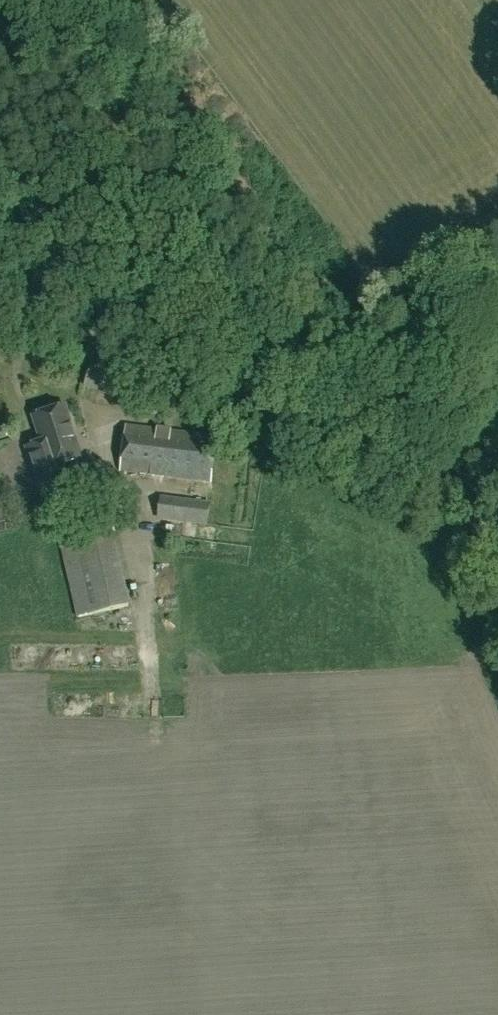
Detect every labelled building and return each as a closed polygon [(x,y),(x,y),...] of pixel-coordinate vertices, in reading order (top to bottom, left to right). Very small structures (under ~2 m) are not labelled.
[(124,402),(124,400),(148,408),(155,386),(132,378),(93,364),(84,389),(124,402)] [(40,486),(67,477),(63,464),(81,458),(65,407),(34,417),(42,443),(27,447),(40,486)] [(211,483),(217,437),(126,426),(120,472),(211,483)] [(207,525),(210,504),(166,498),(162,520),(207,525)] [(80,617),(129,606),(110,526),(61,538),(80,617)]
